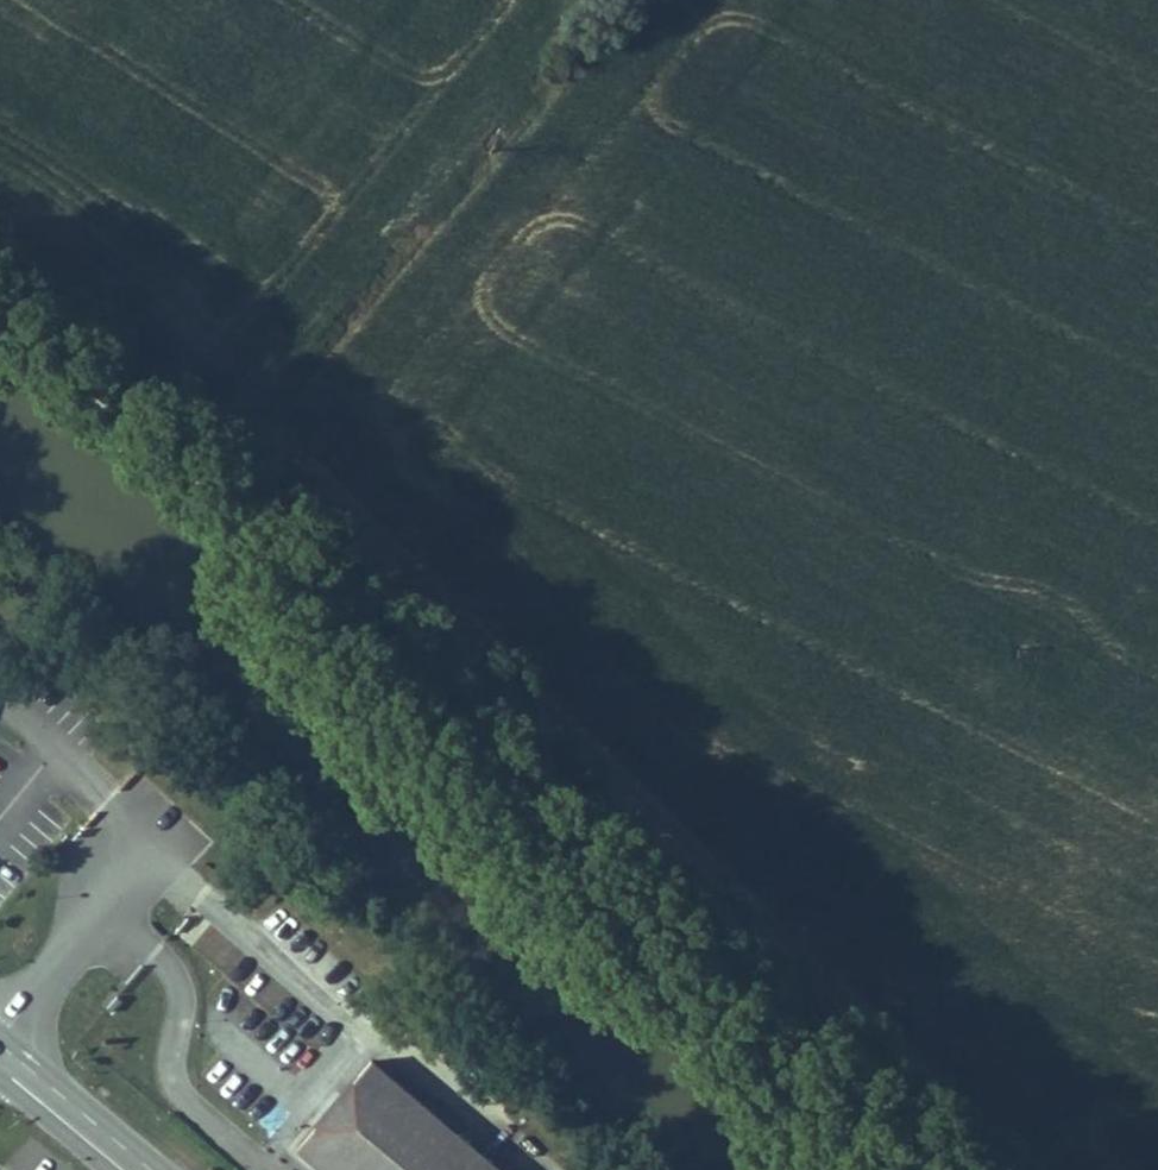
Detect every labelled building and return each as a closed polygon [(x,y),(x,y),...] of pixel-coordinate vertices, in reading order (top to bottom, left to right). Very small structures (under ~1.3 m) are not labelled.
[(372,1065),(335,1108),(297,1152),(318,1169),(497,1169),(372,1065)]
